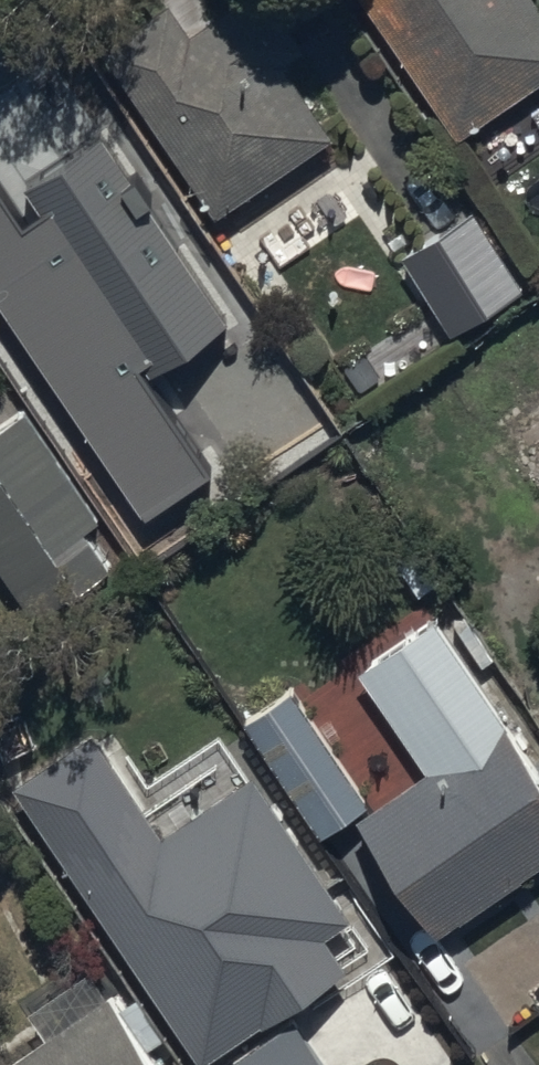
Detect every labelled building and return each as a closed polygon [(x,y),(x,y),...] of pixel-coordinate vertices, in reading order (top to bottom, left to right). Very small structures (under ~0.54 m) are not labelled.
[(115,41),(219,205),(335,132),(287,57),(306,45),(277,0),(236,0),(186,32),(170,6),(115,41)] [(460,130),(538,78),(538,0),(374,0),(460,130)] [(103,131),(21,187),(41,216),(24,228),(0,192),(0,312),(146,524),(218,474),(154,380),(236,324),(103,131)] [(524,286),(470,209),(402,257),(456,334),(524,286)] [(0,428),(0,572),(36,624),(106,576),(82,540),(103,526),(24,412),(0,428)] [(360,666),(427,764),(374,801),(293,683),(241,719),(318,832),(359,804),(443,928),(538,862),(538,763),(474,668),(494,654),(465,611),(444,625),(436,613),(360,666)] [(11,791),(199,1064),(211,1064),(344,975),(322,943),(349,925),(250,781),(162,841),(90,736),(11,791)] [(49,1029),(0,1064),(165,1064),(162,1061),(177,1051),(124,977),(112,985),(93,959),(31,1004),(49,1029)] [(236,1064),(321,1064),(294,1026),(236,1064)]
